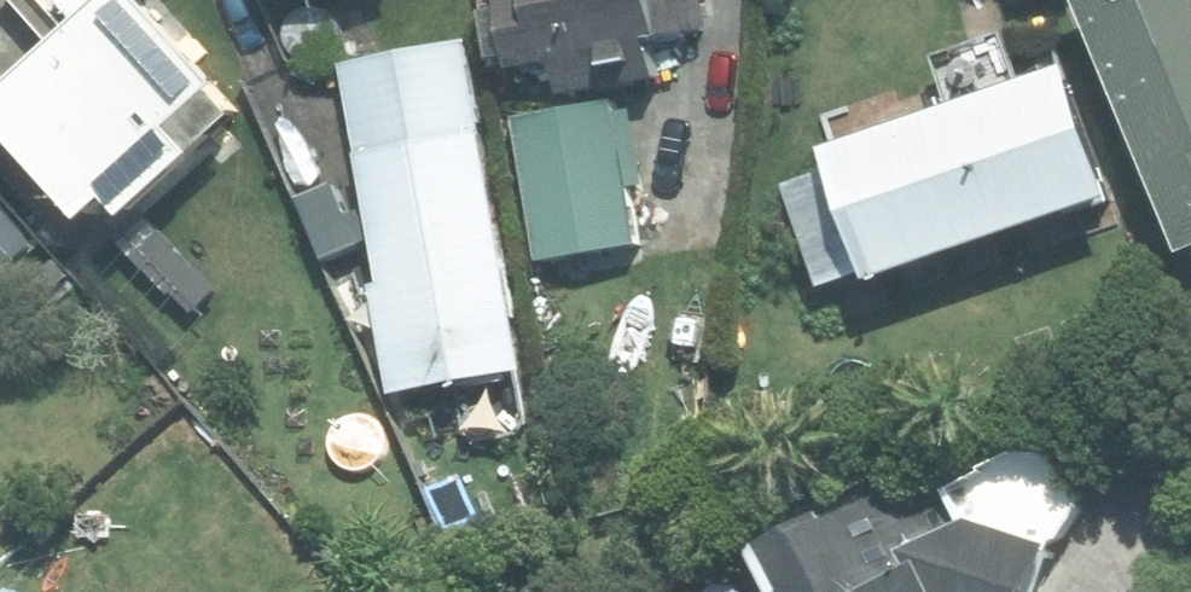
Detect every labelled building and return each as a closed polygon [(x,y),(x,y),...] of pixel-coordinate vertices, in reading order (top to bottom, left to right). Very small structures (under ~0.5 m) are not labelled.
[(0,139),(0,165),(52,226),(74,209),(94,232),(125,208),(139,226),(256,128),(150,0),(14,0),(67,64),(0,117),(0,118),(11,131),(0,139)] [(513,20),(495,23),(505,70),(525,67),(527,79),(568,71),(575,103),(667,85),(659,48),(717,36),(710,0),(509,0),(513,20)] [(1190,244),(1190,0),(1089,0),(1190,244)] [(390,291),(380,293),(401,402),(532,378),(469,46),(348,69),(390,291)] [(839,162),(843,173),(789,191),(823,288),(878,270),(887,295),(1130,208),(1083,77),(839,162)] [(521,126),(544,267),(642,251),(619,109),(521,126)] [(130,256),(173,300),(178,294),(196,313),(218,292),(156,230),(130,256)] [(42,283),(35,290),(48,305),(70,285),(42,254),(28,267),(42,283)] [(1058,541),(976,513),(934,530),(902,463),(824,503),(829,516),(761,548),(783,591),(791,591),(792,591),(1039,591),(1058,541)]
